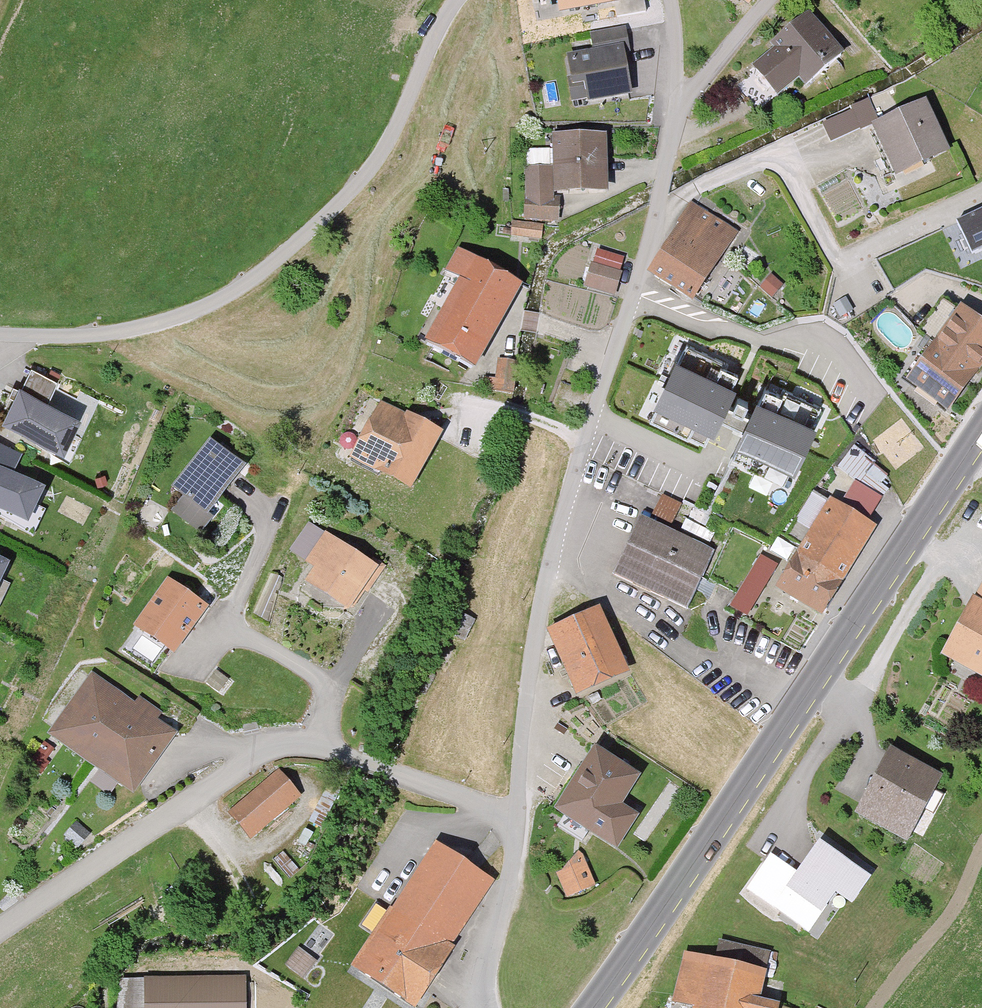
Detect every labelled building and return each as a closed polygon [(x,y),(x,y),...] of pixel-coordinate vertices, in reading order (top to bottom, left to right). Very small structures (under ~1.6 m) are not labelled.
[(544,9),(556,1),(559,6),(569,0),(538,0),(544,9)] [(750,9),(757,0),(739,0),(750,9)] [(842,55),(807,15),(770,47),(774,52),(755,69),(780,97),(800,80),(806,87),(842,55)] [(630,54),(625,32),(590,39),(593,55),(566,60),(573,93),(585,91),(587,105),(633,96),(625,55),(630,54)] [(950,152),(927,103),(875,128),(899,177),(950,152)] [(860,131),(853,114),(823,127),(830,144),(860,131)] [(609,193),(606,137),(554,139),(556,195),(609,193)] [(553,173),(526,172),(524,219),(559,220),(560,203),(552,203),(553,173)] [(739,234),(691,205),(649,273),(697,302),(739,234)] [(957,228),(973,261),(981,256),(981,216),(957,228)] [(543,228),(513,224),(511,237),(542,241),(543,228)] [(524,287),(458,249),(446,271),(461,280),(426,340),(477,369),(524,287)] [(624,260),(599,251),(594,265),(592,264),(584,286),(614,297),(622,274),(620,273),(624,260)] [(781,287),(771,278),(762,289),(772,298),(781,287)] [(981,370),(981,322),(962,308),(907,383),(949,414),(981,370)] [(732,378),(676,352),(657,393),(713,418),(732,378)] [(516,362),(499,360),(496,380),(485,379),(484,390),(512,394),(516,362)] [(23,389),(20,388),(4,422),(66,451),(82,417),(49,402),(58,383),(31,371),(23,389)] [(813,413),(757,387),(739,428),(795,453),(813,413)] [(442,433),(380,402),(350,461),(412,492),(442,433)] [(210,444),(173,491),(184,500),(171,516),(201,539),(215,521),(208,516),(244,471),(210,444)] [(882,488),(888,477),(854,451),(838,471),(855,485),(842,507),(831,501),(777,594),(823,621),(877,528),(870,524),(888,492),(882,488)] [(0,464),(0,500),(27,512),(40,482),(0,464)] [(671,523),(681,502),(664,494),(654,514),(671,523)] [(715,553),(642,520),(616,577),(689,610),(715,553)] [(308,585),(353,614),(381,569),(326,535),(307,565),(317,571),(308,585)] [(733,606),(749,616),(777,569),(760,559),(733,606)] [(208,611),(167,583),(135,629),(176,657),(208,611)] [(977,601),(974,599),(942,659),(981,680),(981,591),(977,601)] [(629,674),(599,609),(548,632),(578,698),(629,674)] [(48,734),(134,795),(176,736),(157,722),(162,715),(139,699),(135,704),(91,673),(48,734)] [(639,816),(624,806),(642,777),(596,747),(556,810),(618,849),(639,816)] [(908,844),(944,778),(891,750),(855,816),(908,844)] [(299,798),(275,771),(227,812),(251,839),(299,798)] [(770,850),(744,891),(778,913),(780,909),(810,928),(835,889),(854,902),(875,869),(818,831),(795,866),(770,850)] [(436,842),(349,969),(406,1007),(416,1007),(456,950),(452,947),(495,883),(436,842)] [(582,853),(559,877),(568,899),(596,888),(582,853)] [(684,956),(674,1006),(684,1007),(781,1007),(781,1004),(761,1000),(767,971),(684,956)] [(246,979),(123,982),(123,1007),(247,1007),(246,979)]
